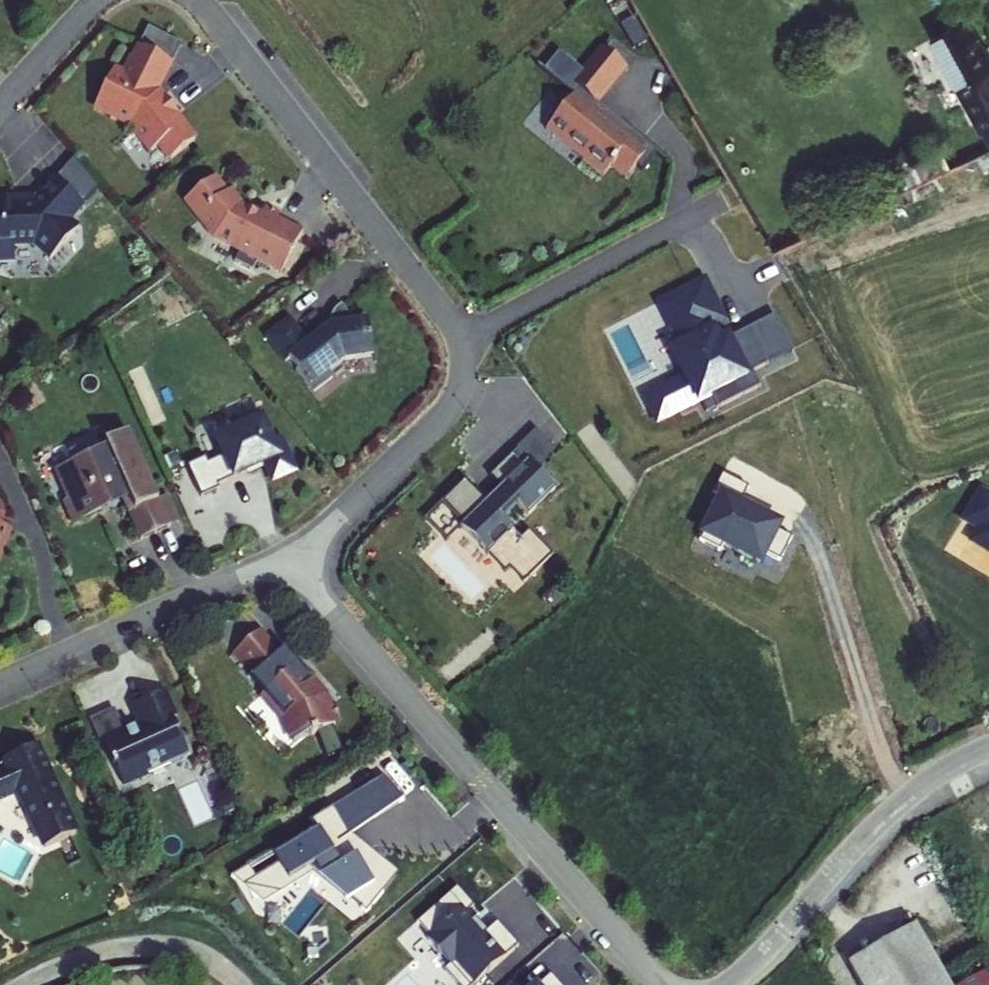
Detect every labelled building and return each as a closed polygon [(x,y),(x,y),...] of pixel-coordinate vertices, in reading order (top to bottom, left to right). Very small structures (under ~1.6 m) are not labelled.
[(938,29),(988,140),(988,50),(972,14),(938,29)] [(184,48),(151,31),(141,49),(174,66),(184,48)] [(581,69),(559,52),(544,70),(574,95),(546,130),(603,177),(611,167),(626,179),(637,166),(641,170),(656,151),(599,104),(628,69),(600,46),(581,69)] [(174,66),(141,49),(128,76),(117,70),(97,109),(114,118),(113,121),(137,133),(153,155),(162,148),(173,162),(197,144),(178,120),(180,118),(165,100),(164,101),(160,95),(174,66)] [(229,197),(217,181),(187,204),(216,242),(242,255),(236,265),(255,275),(260,264),(283,277),(305,235),(280,222),(281,218),(267,211),(263,221),(247,213),(233,194),(229,197)] [(0,203),(0,264),(17,264),(16,249),(36,248),(52,262),(80,232),(69,221),(83,206),(57,182),(35,206),(23,206),(23,202),(0,203)] [(776,316),(732,337),(729,333),(725,335),(720,326),(726,322),(705,279),(656,303),(677,345),(669,349),(682,375),(642,395),(657,426),(698,406),(695,401),(700,398),(707,412),(760,386),(753,372),(794,352),(776,316)] [(354,328),(341,310),(333,321),(331,330),(310,346),(292,323),(268,341),(287,365),(291,362),(300,373),(297,375),(310,391),(313,388),(317,393),(334,380),(330,375),(345,363),(374,359),(369,325),(354,328)] [(207,461),(188,469),(202,500),(220,492),(218,489),(267,467),(274,483),(296,474),(281,441),(273,445),(260,415),(235,426),(238,434),(218,443),(226,459),(210,466),(207,461)] [(536,431),(512,454),(523,465),(527,461),(537,471),(555,451),(536,431)] [(89,458),(59,472),(73,501),(65,505),(75,527),(101,515),(98,509),(121,498),(141,542),(171,529),(129,436),(106,446),(109,453),(90,461),(89,458)] [(501,487),(486,502),(463,480),(424,519),(445,541),(459,526),(504,571),(508,567),(524,583),(545,562),(552,555),(528,531),(521,538),(502,519),(517,503),(529,515),(555,489),(537,471),(527,461),(523,465),(512,454),(490,476),(501,487)] [(717,557),(720,551),(757,569),(764,557),(779,564),(791,541),(776,533),(765,527),(774,510),(735,490),(737,485),(722,477),(712,496),(721,500),(697,546),(717,557)] [(976,530),(969,542),(988,555),(988,497),(980,492),(962,521),(976,530)] [(168,499),(159,503),(171,529),(180,525),(168,499)] [(3,548),(6,549),(12,533),(0,528),(0,554),(3,548)] [(278,659),(258,636),(236,656),(256,679),(258,677),(276,660),(278,659)] [(290,675),(276,660),(258,677),(271,692),(290,675)] [(306,679),(297,669),(290,675),(271,692),(263,699),(269,705),(267,707),(275,717),(277,715),(284,723),(293,745),(298,743),(308,768),(343,755),(333,729),(335,729),(333,725),(338,723),(333,709),(327,711),(321,701),(323,697),(321,691),(309,677),(306,679)] [(165,696),(138,707),(146,725),(141,728),(125,735),(124,732),(103,742),(124,788),(148,777),(146,771),(166,762),(169,768),(192,758),(183,737),(180,738),(170,716),(173,715),(165,696)] [(146,725),(138,707),(133,710),(141,728),(146,725)] [(124,732),(115,712),(91,722),(100,743),(103,742),(124,732)] [(19,793),(44,850),(75,837),(36,749),(6,762),(9,770),(0,774),(0,802),(19,793)] [(395,773),(365,785),(377,813),(407,800),(395,773)] [(347,890),(373,910),(403,870),(366,843),(338,858),(357,833),(340,803),(321,814),(308,830),(276,848),(283,860),(259,873),(272,897),(301,880),(310,869),(329,858),(347,890)] [(519,947),(497,923),(486,932),(475,920),(473,921),(466,913),(473,907),(457,888),(422,919),(434,933),(427,939),(449,965),(444,970),(457,984),(475,984),(519,947)] [(858,984),(945,984),(913,928),(847,966),(858,984)] [(525,980),(547,957),(536,948),(514,970),(525,980)] [(550,975),(539,984),(559,984),(550,975)]
